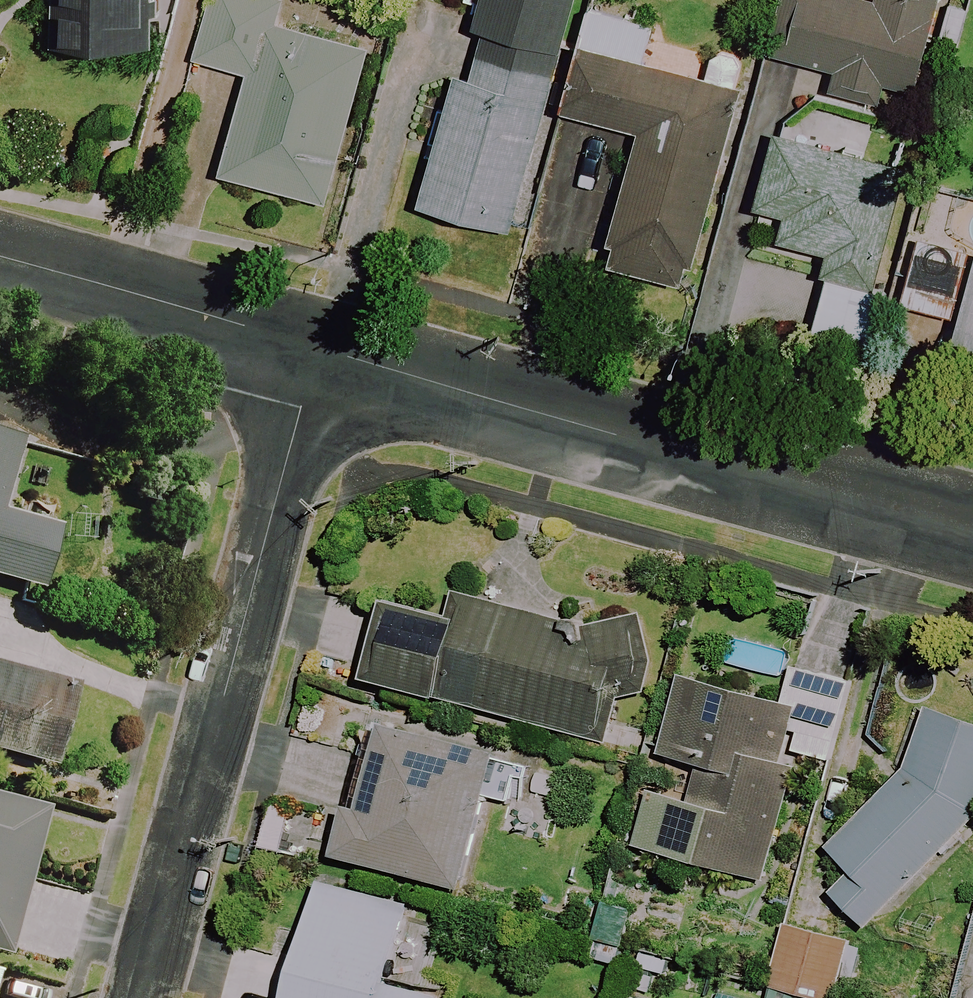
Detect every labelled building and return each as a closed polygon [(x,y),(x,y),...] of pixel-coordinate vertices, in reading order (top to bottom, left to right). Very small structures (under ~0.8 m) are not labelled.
[(147,0),(56,0),(54,44),(145,48),(147,0)] [(475,30),(561,55),(577,0),(484,0),(475,30)] [(931,39),(955,46),(966,6),(944,0),(878,0),(877,5),(856,0),(786,0),(770,57),(833,74),(831,81),(914,103),(931,39)] [(371,50),(214,6),(198,62),(251,77),(223,177),(327,206),(371,50)] [(650,27),(590,14),(566,117),(638,134),(607,268),(691,287),(736,91),(641,69),(650,27)] [(557,71),(489,50),(479,85),(459,79),(420,207),(508,234),(557,71)] [(906,171),(776,138),(758,209),(785,216),(778,243),(832,257),(811,340),(871,356),(888,292),(876,289),(906,171)] [(968,257),(933,247),(914,310),(949,321),(968,257)] [(952,353),(972,359),(972,276),(952,353)] [(0,438),(0,508),(19,443),(0,438)] [(47,595),(65,534),(0,515),(0,581),(47,595)] [(591,634),(460,599),(453,623),(396,607),(376,682),(609,745),(630,668),(641,671),(652,633),(595,618),(591,634)] [(59,771),(80,691),(36,680),(50,628),(0,614),(0,755),(59,771)] [(800,713),(681,680),(660,757),(702,769),(692,806),(652,795),(637,849),(768,884),(799,769),(786,766),(800,713)] [(910,698),(907,769),(833,851),(856,873),(834,895),(871,931),(972,824),(972,701),(910,698)] [(527,766),(391,729),(367,814),(355,811),(342,857),(464,891),(489,799),(516,807),(527,766)] [(0,801),(0,958),(3,959),(41,812),(0,801)] [(325,886),(295,997),(435,997),(390,986),(410,909),(325,886)] [(807,997),(832,997),(845,943),(784,929),(770,989),(773,990),(807,997)]
